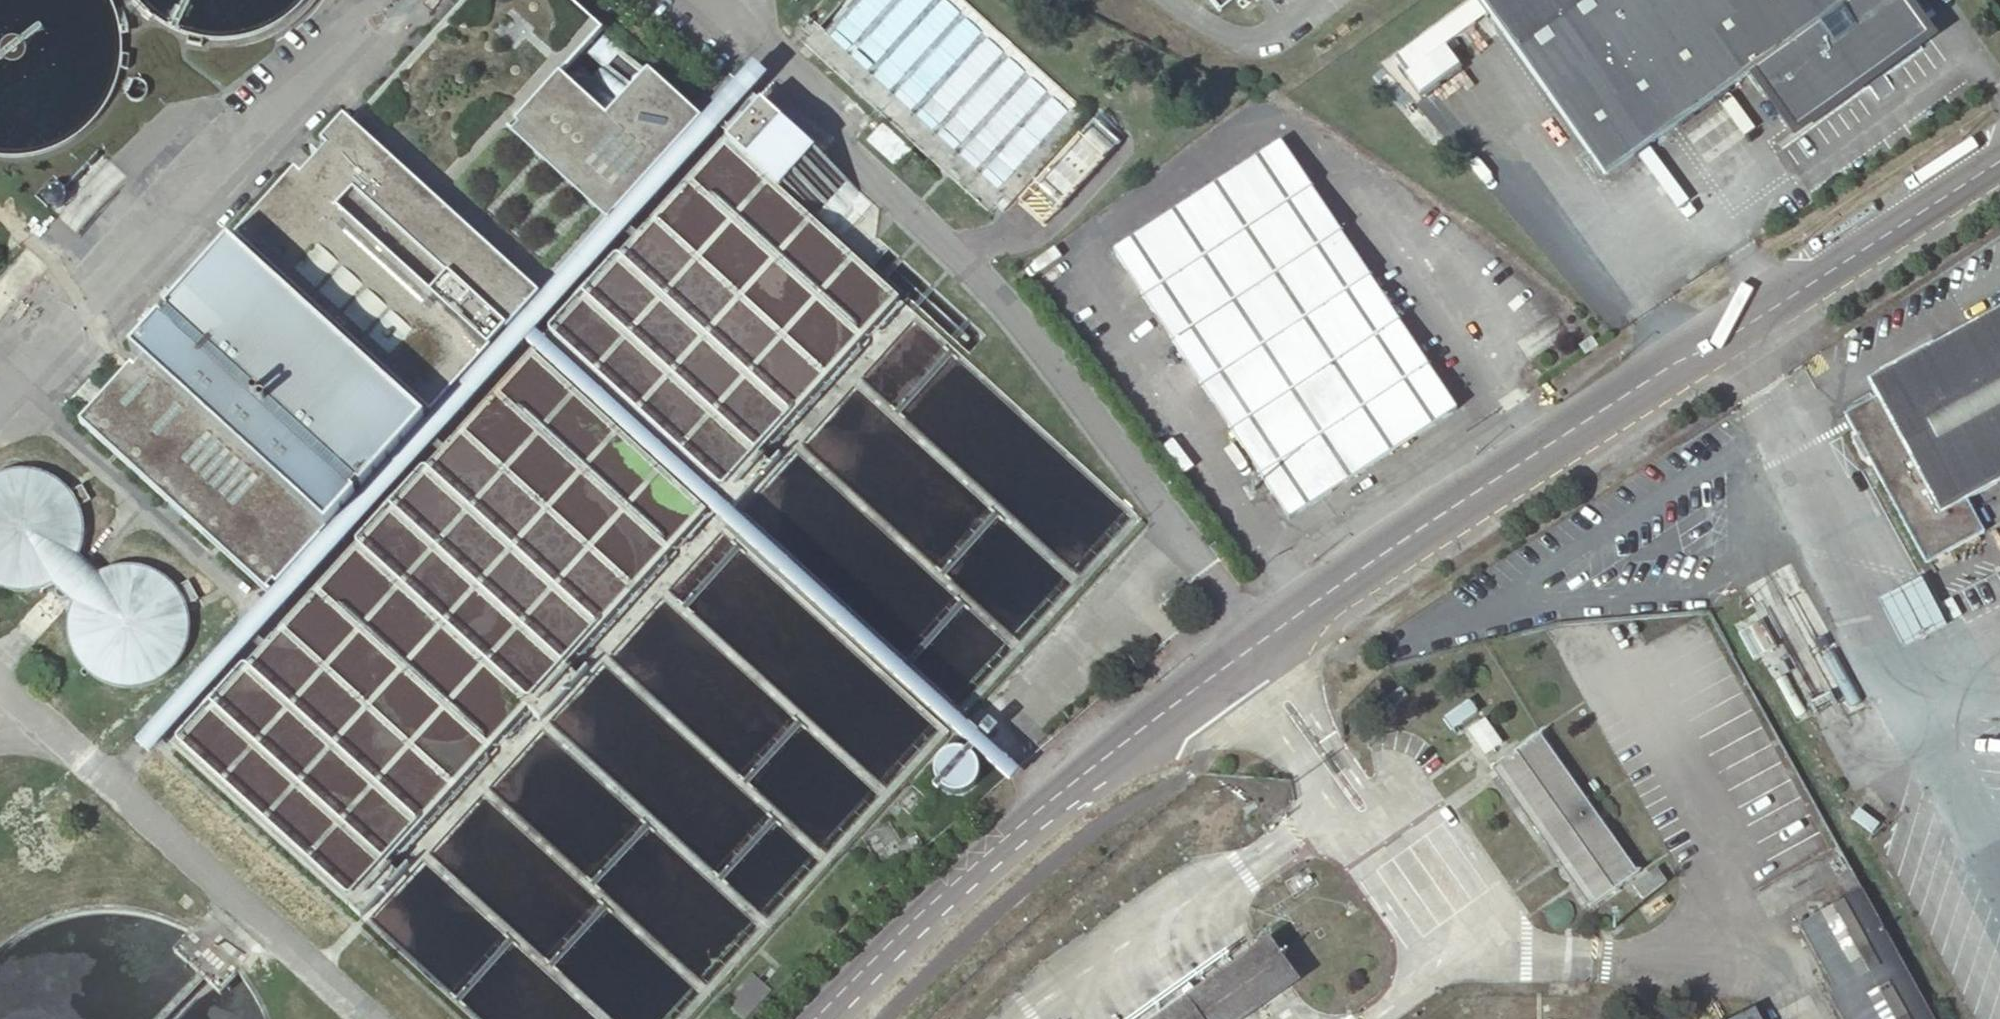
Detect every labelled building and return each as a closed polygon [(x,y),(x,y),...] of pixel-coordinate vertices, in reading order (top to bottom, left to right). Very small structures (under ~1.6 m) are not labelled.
[(350,132),(538,303),(607,227),(512,141),(520,133),(515,129),(559,80),(598,37),(557,0),(470,0),(350,132)] [(802,45),(988,213),(996,205),(1004,212),(1089,117),(959,0),(854,0),(824,33),(811,21),(801,30),(809,37),(802,45)] [(1223,9),(1235,0),(1216,0),(1223,9)] [(1607,177),(1754,71),(1852,0),(1479,0),(1607,177)] [(1905,0),(1852,0),(1754,71),(1796,129),(1929,33),(1905,0)] [(1480,7),(1398,53),(1421,93),(1461,71),(1446,45),(1489,21),(1480,7)] [(532,346),(766,89),(750,75),(132,753),(148,767),(523,354),(1006,791),(1014,782),(532,346)] [(607,227),(699,126),(646,78),(606,123),(559,80),(515,129),(520,133),(512,141),(607,227)] [(146,94),(146,91),(144,87),(142,84),(138,83),(135,82),(131,83),(127,84),(125,87),(124,91),(123,94),(124,98),(126,101),(129,103),(133,105),(136,105),(140,103),(143,101),(145,98),(146,94)] [(719,153),(774,201),(783,191),(841,243),(871,210),(758,111),(719,153)] [(882,124),(867,141),(896,167),(911,150),(882,124)] [(429,423),(538,303),(350,132),(343,126),(321,151),(327,157),(301,186),(294,180),(234,246),(429,423)] [(1280,137),(1112,249),(1291,518),(1459,408),(1280,137)] [(65,200),(65,197),(63,193),(61,190),(57,188),(53,188),(50,188),(46,190),(44,193),(42,196),(42,200),(43,204),(45,207),(48,209),(52,210),(55,211),(59,209),(62,207),(64,204),(65,200)] [(141,370),(326,537),(422,431),(227,256),(131,362),(141,370)] [(1970,326),(1999,383),(1999,310),(1970,326)] [(1970,326),(1867,382),(1876,399),(1940,517),(1966,503),(1999,484),(1999,383),(1970,326)] [(326,537),(141,370),(133,378),(129,374),(79,430),(268,600),(326,537)] [(1940,517),(1876,399),(1844,416),(1926,565),(1984,534),(1966,503),(1940,517)] [(10,472),(3,474),(0,475),(0,590),(4,591),(12,592),(19,593),(27,593),(35,591),(42,589),(49,586),(50,585),(56,582),(62,577),(67,571),(72,565),(75,558),(78,551),(80,543),(81,535),(81,528),(80,520),(78,513),(75,505),(71,499),(66,492),(61,487),(55,482),(48,478),(41,475),(34,473),(26,471),(18,471),(10,472)] [(95,576),(75,558),(72,565),(67,571),(62,577),(56,582),(50,585),(70,603),(74,595),(79,589),(84,583),(90,579),(95,576)] [(79,589),(74,595),(70,603),(67,611),(65,620),(64,629),(64,638),(66,646),(69,655),(73,662),(79,670),(85,676),(92,681),(100,686),(108,689),(117,691),(126,691),(135,691),(143,689),(152,686),(160,682),(167,676),(173,670),(178,663),(183,655),(185,648),(187,641),(188,633),(188,625),(187,618),(185,610),(182,603),(179,596),(174,590),(169,584),(163,579),(156,575),(149,572),(142,569),(134,568),(127,567),(119,568),(111,569),(104,571),(97,575),(95,576),(90,579),(84,583),(79,589)] [(1882,603),(1904,648),(1947,628),(1926,583),(1882,603)] [(1468,731),(1486,756),(1503,743),(1485,719),(1468,731)] [(1545,732),(1498,766),(1592,906),(1642,871),(1545,732)] [(970,767),(965,762),(960,760),(954,758),(948,759),(942,761),(937,764),(933,768),(931,774),(930,780),(930,786),(932,791),(935,796),(940,800),(946,803),(952,804),(959,803),(965,801),(970,796),(973,791),(975,785),(975,778),(974,772),(970,767)] [(914,785),(900,800),(912,811),(926,796),(914,785)] [(892,820),(864,836),(881,867),(925,842),(919,830),(903,839),(892,820)] [(1844,856),(1831,864),(1851,902),(1803,928),(1852,1018),(1934,1018),(1844,856)] [(1302,983),(1271,941),(1157,1018),(1250,1018),(1302,983)] [(724,1005),(740,1018),(747,1018),(772,992),(753,974),(724,1005)] [(1736,1018),(1756,1018),(1751,1010),(1736,1018)]
